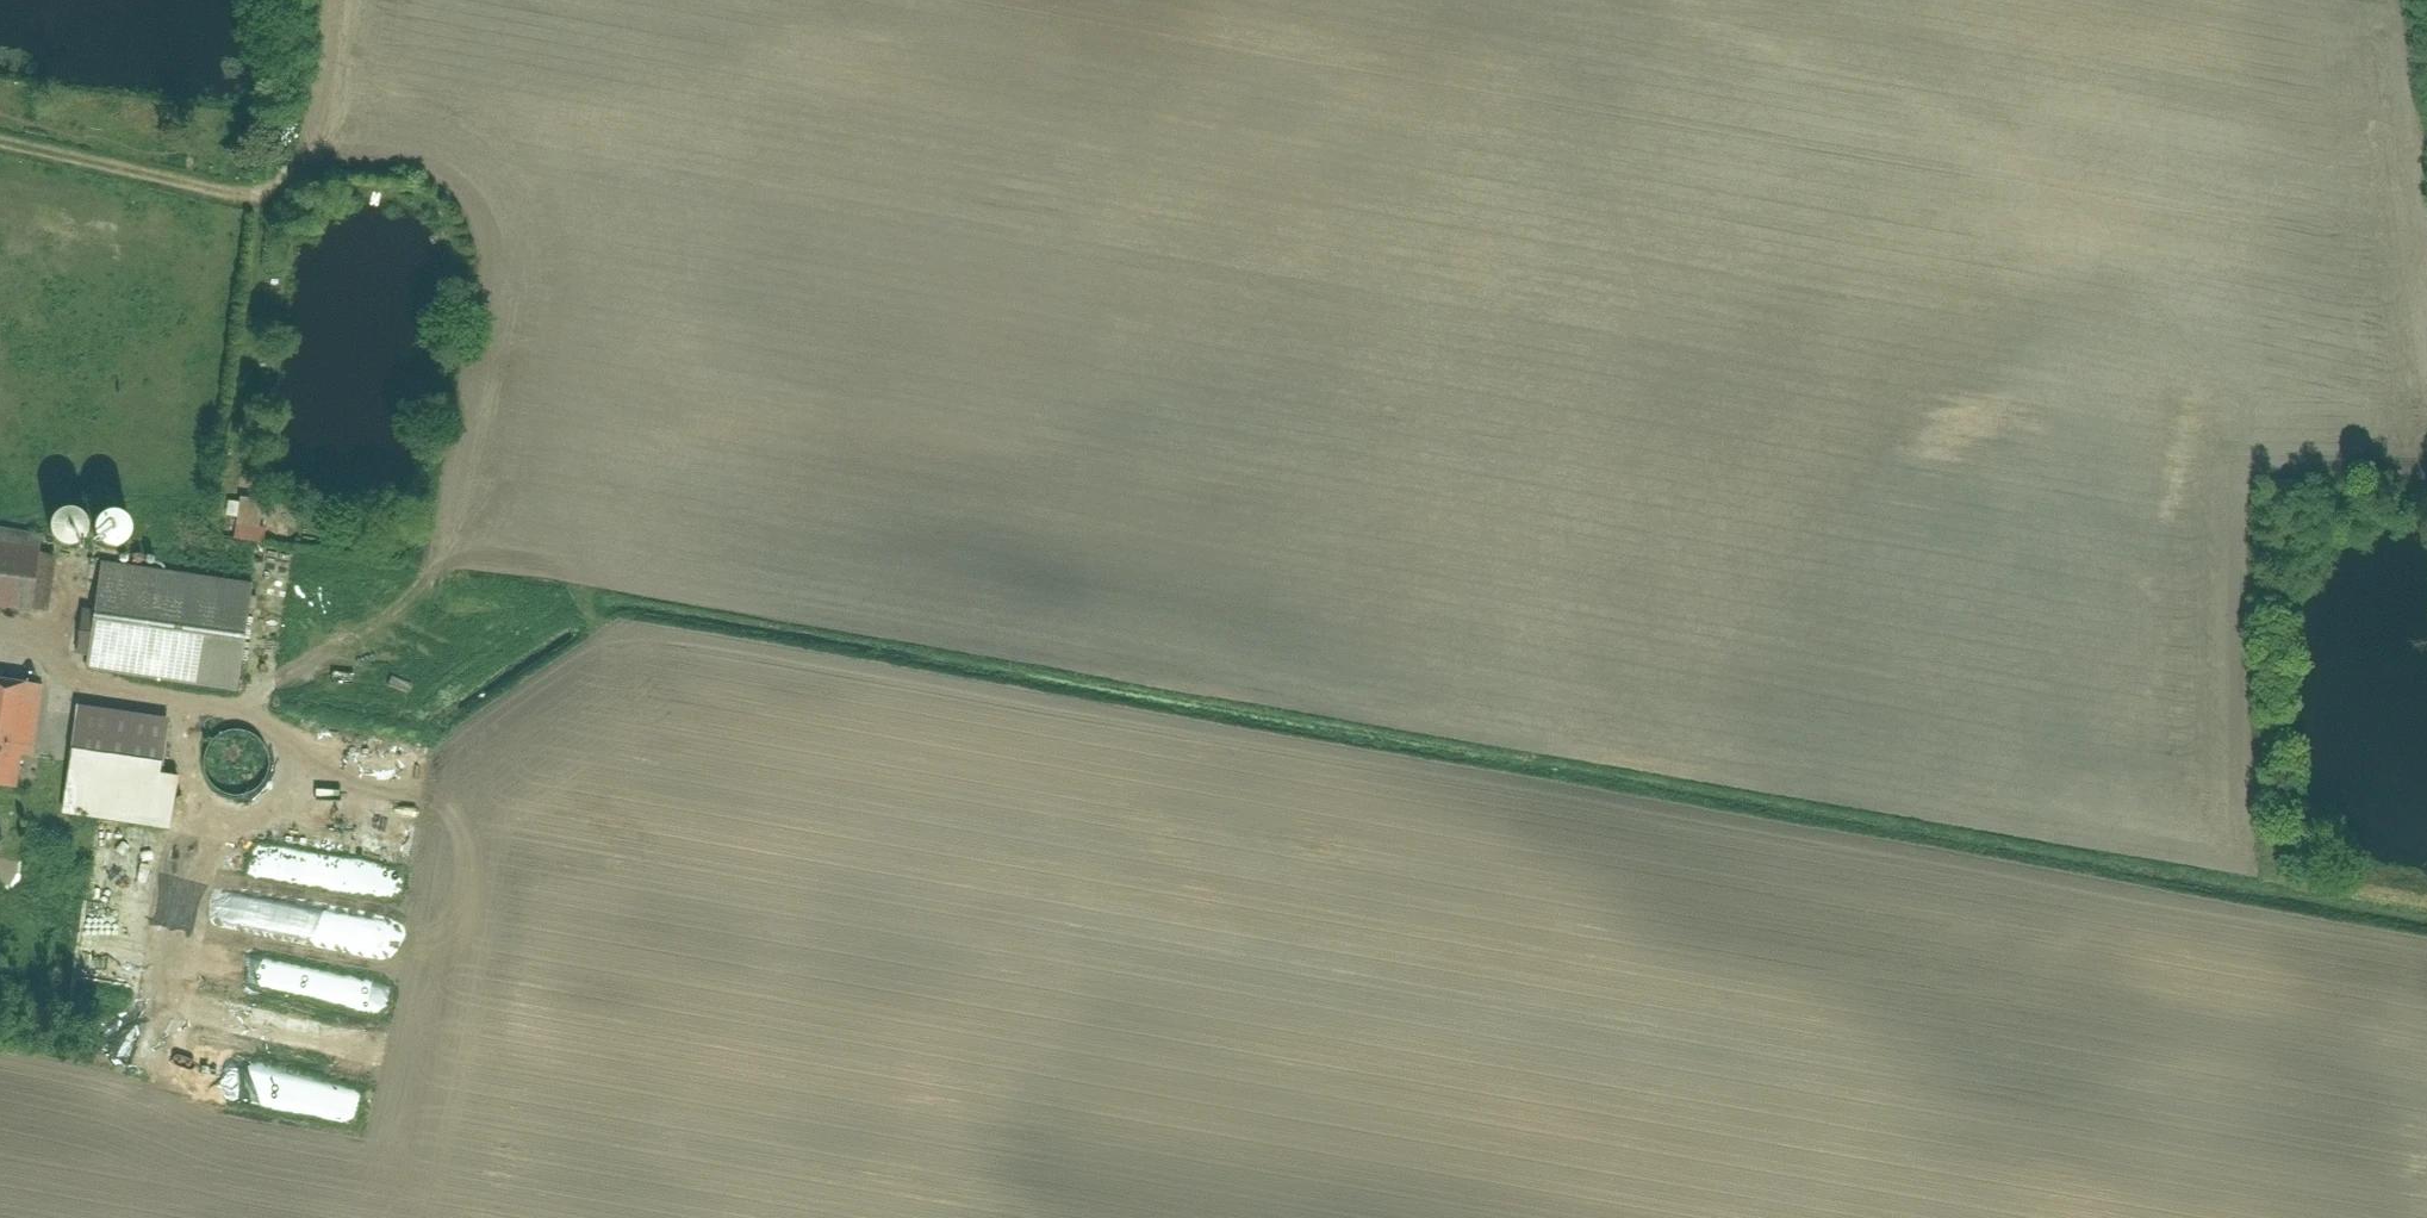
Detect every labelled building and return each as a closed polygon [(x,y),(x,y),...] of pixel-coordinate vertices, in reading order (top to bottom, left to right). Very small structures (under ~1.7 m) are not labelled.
[(266,500),(233,500),(232,517),(240,517),(240,541),(266,542),(266,500)] [(115,512),(90,522),(102,551),(127,540),(115,512)] [(22,606),(31,532),(0,528),(0,604),(22,606)] [(95,567),(82,669),(231,688),(244,586),(95,567)] [(10,785),(14,754),(30,756),(39,684),(0,679),(0,784),(10,785)] [(72,707),(56,813),(164,830),(173,775),(156,773),(164,721),(72,707)] [(264,758),(260,748),(252,740),(242,735),(232,733),(222,735),(213,739),(205,747),(201,756),(199,766),(201,776),(206,786),(215,793),(225,797),(236,798),(247,795),(255,789),(262,779),(265,769),(264,758)] [(258,1042),(269,1008),(245,1000),(234,1034),(258,1042)]
